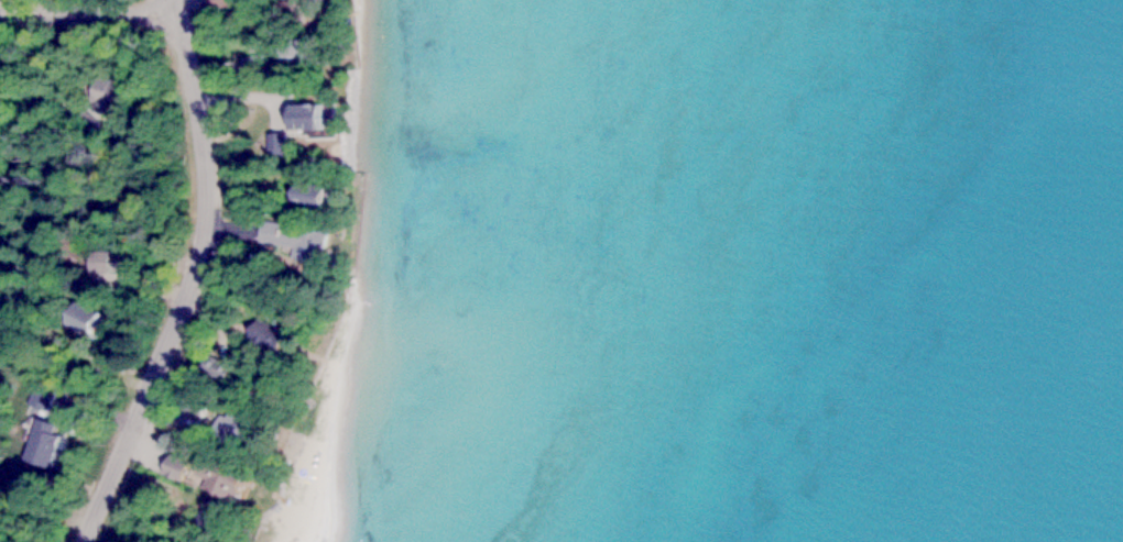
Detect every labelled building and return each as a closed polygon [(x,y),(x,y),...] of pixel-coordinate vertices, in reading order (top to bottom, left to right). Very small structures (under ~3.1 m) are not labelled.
[(276,45),(276,67),(302,67),(302,38),(287,38),(287,45),(276,45)] [(124,82),(96,72),(82,107),(110,118),(124,82)] [(86,131),(96,123),(85,108),(74,116),(86,131)] [(314,210),(323,189),(295,176),(285,196),(314,210)] [(107,265),(119,271),(125,257),(113,252),(107,265)] [(104,311),(68,304),(63,327),(100,334),(104,311)] [(228,361),(202,356),(199,375),(225,379),(228,361)] [(25,402),(43,411),(56,386),(38,377),(25,402)] [(208,397),(186,394),(184,411),(205,414),(208,397)] [(237,447),(242,435),(247,437),(254,420),(222,407),(211,436),(237,447)] [(51,434),(32,424),(19,450),(38,460),(51,434)] [(186,463),(170,451),(159,467),(175,478),(186,463)] [(191,475),(225,484),(231,462),(197,453),(191,475)] [(202,505),(196,517),(217,527),(223,516),(202,505)]
